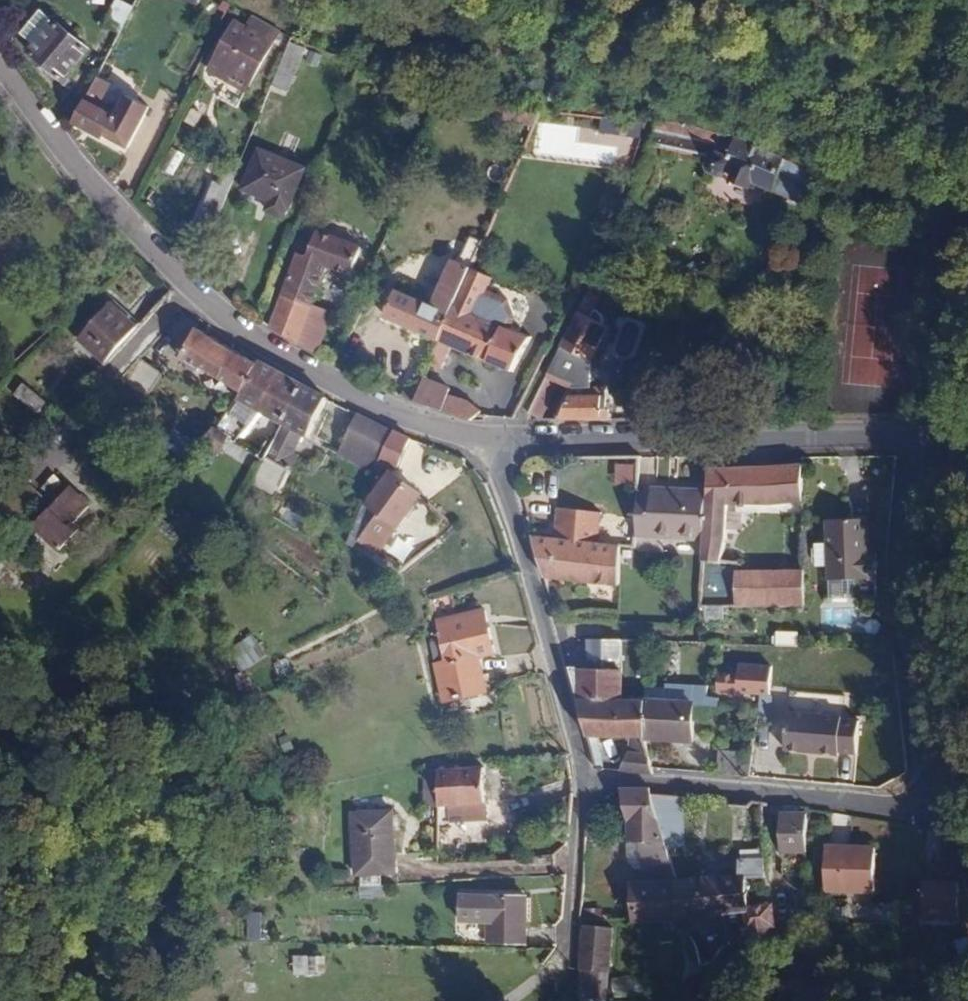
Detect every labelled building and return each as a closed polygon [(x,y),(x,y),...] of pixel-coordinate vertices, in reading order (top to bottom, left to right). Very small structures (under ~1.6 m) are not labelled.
[(133,8),(119,0),(114,0),(102,25),(120,34),(123,28),(133,8)] [(90,55),(41,14),(21,37),(35,49),(30,55),(65,84),(90,55)] [(258,75),(279,33),(251,18),(248,26),(255,29),(253,34),(246,30),(236,26),(211,75),(230,84),(249,93),(258,75)] [(304,49),(286,42),(274,73),(270,83),(286,90),(304,49)] [(104,63),(96,78),(104,82),(111,66),(104,63)] [(117,142),(127,148),(148,108),(126,96),(118,112),(99,102),(109,85),(104,82),(96,78),(86,97),(72,122),(103,139),(107,132),(119,139),(117,142)] [(622,122),(603,119),(601,135),(619,138),(622,122)] [(689,122),(657,119),(654,131),(650,144),(712,157),(709,166),(713,172),(723,175),(728,171),(736,175),(736,177),(738,178),(736,181),(738,184),(746,187),(748,185),(750,182),(752,183),(752,182),(807,206),(808,198),(815,198),(815,181),(808,180),(809,170),(735,135),(689,122)] [(644,124),(631,121),(628,137),(640,139),(644,124)] [(567,139),(561,138),(563,126),(544,123),(540,151),(564,155),(567,139)] [(305,173),(258,149),(240,189),(266,201),(262,211),(279,219),(283,210),(287,212),(305,173)] [(189,241),(204,248),(226,192),(211,186),(189,241)] [(296,254),(266,332),(317,357),(332,314),(316,308),(329,271),(350,281),(361,250),(319,232),(309,258),(296,254)] [(470,268),(475,256),(464,251),(459,264),(470,268)] [(453,306),(470,268),(459,264),(453,261),(434,306),(421,301),(424,294),(405,287),(402,293),(397,291),(384,322),(435,345),(453,306)] [(494,282),(470,268),(453,306),(435,345),(428,364),(441,371),(451,350),(514,377),(530,338),(520,334),(520,331),(522,328),(530,309),(524,296),(492,287),(494,282)] [(79,339),(106,363),(138,328),(110,304),(79,339)] [(587,390),(591,390),(592,365),(609,331),(578,314),(544,379),(558,384),(567,388),(569,389),(572,390),(587,390)] [(645,327),(618,316),(615,325),(624,329),(612,355),(630,362),(645,327)] [(195,424),(210,435),(225,411),(228,412),(257,363),(197,327),(179,358),(200,371),(202,368),(226,380),(195,424)] [(302,385),(258,361),(257,363),(228,412),(225,411),(210,435),(205,443),(218,452),(228,437),(235,442),(260,409),(281,421),(302,385)] [(423,378),(415,402),(442,411),(448,395),(450,390),(423,378)] [(558,384),(544,379),(525,421),(540,420),(558,384)] [(43,403),(21,385),(13,395),(35,412),(43,403)] [(302,385),(281,421),(306,434),(324,397),(302,385)] [(557,420),(608,420),(608,408),(601,408),(601,395),(587,395),(587,390),(572,390),(557,420)] [(468,420),(475,416),(480,411),(468,401),(448,395),(442,411),(468,420)] [(392,432),(358,414),(344,444),(380,460),(392,432)] [(408,439),(392,432),(380,460),(380,462),(395,468),(408,439)] [(269,446),(262,459),(288,472),(299,451),(273,437),(269,446)] [(395,476),(409,482),(426,446),(412,439),(395,476)] [(704,526),(702,560),(719,561),(725,535),(727,506),(800,499),(800,462),(707,469),(706,491),(704,526)] [(378,514),(355,537),(371,551),(393,526),(395,528),(420,495),(392,474),(367,507),(378,514)] [(635,521),(704,526),(706,491),(653,487),(653,493),(636,492),(635,521)] [(33,528),(27,522),(2,551),(4,553),(14,562),(21,553),(40,533),(59,550),(73,534),(68,528),(87,506),(70,490),(50,513),(48,510),(33,528)] [(559,538),(596,543),(600,512),(556,506),(554,524),(560,525),(559,538)] [(825,520),(825,543),(826,565),(826,581),(866,580),(866,577),(888,577),(887,555),(880,555),(879,519),(825,520)] [(542,577),(616,589),(618,547),(618,545),(596,543),(559,538),(552,538),(529,535),(536,560),(542,577)] [(826,565),(825,543),(816,543),(809,549),(810,560),(815,566),(826,565)] [(734,571),(736,606),(802,605),(802,569),(734,571)] [(433,647),(446,705),(490,694),(482,660),(497,656),(486,613),(439,624),(444,644),(433,647)] [(644,655),(644,640),(628,640),(594,639),(594,668),(571,667),(577,694),(587,734),(630,735),(643,736),(644,699),(620,698),(621,688),(626,688),(626,655),(644,655)] [(254,643),(232,657),(243,674),(265,658),(254,643)] [(739,664),(739,675),(719,674),(718,696),(759,698),(758,719),(771,720),(773,666),(739,664)] [(704,704),(705,689),(644,685),(644,699),(643,736),(667,738),(670,702),(704,704)] [(717,704),(717,690),(705,689),(704,704),(711,704),(717,704)] [(705,719),(704,704),(670,702),(667,738),(691,741),(691,719),(705,719)] [(842,714),(787,710),(784,749),(839,753),(839,750),(855,750),(858,718),(842,717),(842,714)] [(647,753),(643,736),(630,735),(627,752),(647,753)] [(718,772),(748,775),(751,753),(720,750),(718,772)] [(651,772),(649,765),(647,753),(627,752),(618,770),(621,771),(651,772)] [(485,770),(439,773),(441,809),(452,808),(452,819),(488,817),(485,770)] [(441,809),(439,773),(425,774),(428,810),(441,809)] [(649,791),(648,788),(621,788),(629,818),(628,837),(624,843),(626,860),(637,866),(640,866),(642,883),(634,883),(636,921),(678,918),(676,882),(660,831),(656,820),(649,791)] [(679,795),(649,791),(656,820),(677,822),(679,795)] [(798,815),(798,806),(782,805),(782,814),(798,815)] [(804,853),(806,815),(798,815),(782,814),(778,814),(778,852),(802,853),(804,853)] [(394,816),(353,817),(354,879),(360,879),(361,886),(381,886),(381,878),(398,878),(396,816),(394,816)] [(656,820),(660,831),(676,832),(677,822),(656,820)] [(875,847),(825,846),(824,884),(874,885),(875,847)] [(760,875),(760,849),(739,850),(740,876),(741,876),(760,875)] [(723,948),(729,947),(730,942),(740,941),(737,926),(734,925),(733,914),(745,912),(741,876),(740,876),(718,877),(721,915),(720,915),(723,948)] [(678,918),(720,915),(721,915),(718,877),(676,882),(678,918)] [(962,880),(927,878),(925,916),(959,918),(962,880)] [(461,924),(487,925),(486,947),(526,948),(526,926),(527,895),(462,894),(461,924)] [(262,943),(263,903),(246,902),(245,942),(262,943)] [(760,951),(795,943),(796,917),(758,924),(760,951)] [(611,931),(585,929),(582,971),(608,973),(611,931)] [(733,957),(739,992),(764,988),(759,952),(733,957)] [(323,959),(291,961),(292,975),(324,973),(323,959)] [(642,976),(611,978),(612,1000),(643,998),(642,976)] [(602,980),(580,978),(579,1000),(601,1000),(602,980)]
